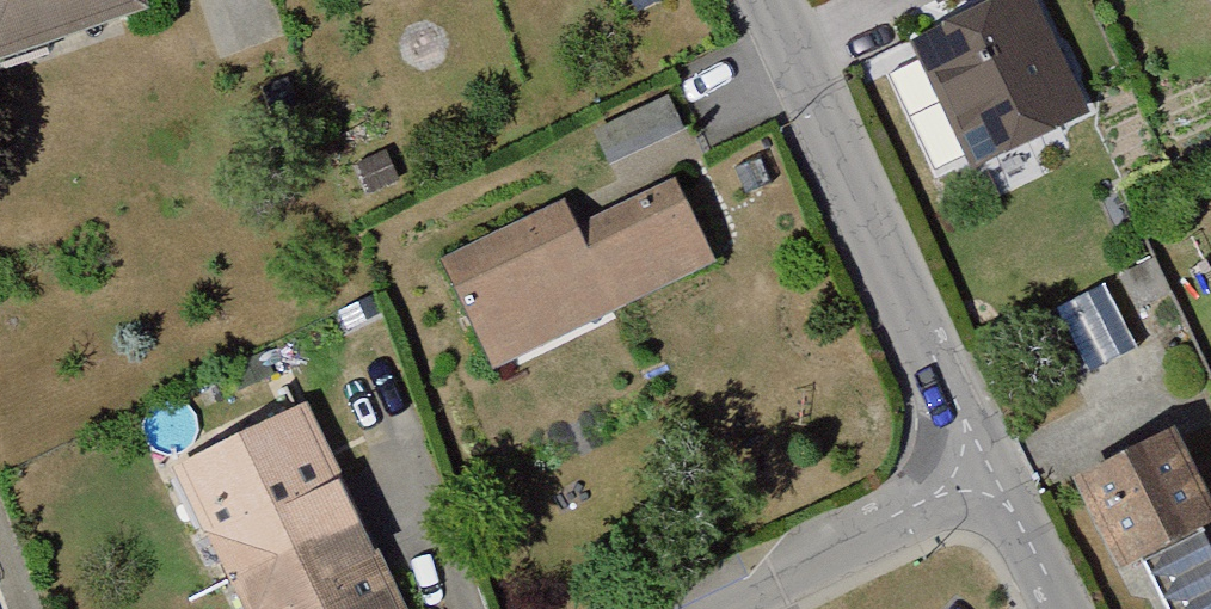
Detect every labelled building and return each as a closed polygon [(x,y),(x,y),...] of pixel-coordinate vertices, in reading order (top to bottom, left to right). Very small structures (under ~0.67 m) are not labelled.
[(113,22),(106,0),(0,0),(0,62),(113,22)] [(913,32),(973,157),(1090,101),(1042,0),(979,0),(913,32)] [(609,109),(588,117),(597,139),(618,131),(609,109)] [(718,244),(675,158),(571,209),(557,182),(435,242),(481,335),(569,291),(579,312),(718,244)] [(1175,286),(1157,252),(1126,268),(1144,302),(1175,286)] [(1107,356),(1076,294),(1047,308),(1078,370),(1107,356)] [(355,496),(301,386),(168,451),(222,561),(355,496)] [(1180,430),(1077,480),(1123,574),(1151,560),(1174,608),(1210,608),(1210,532),(1210,530),(1210,494),(1180,430)] [(355,496),(222,561),(245,608),(410,608),(355,496)]
